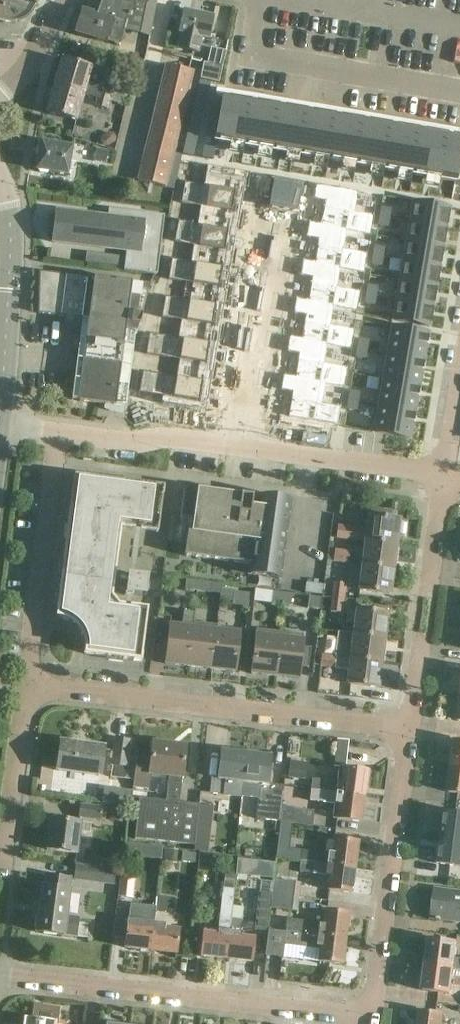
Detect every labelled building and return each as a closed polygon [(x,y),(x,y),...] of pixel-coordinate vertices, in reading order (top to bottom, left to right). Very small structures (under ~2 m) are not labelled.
[(3,21),(16,22),(17,22),(26,17),(25,15),(28,13),(30,14),(36,5),(37,5),(39,0),(5,0),(3,21)] [(86,11),(82,10),(75,33),(119,46),(123,33),(149,38),(155,5),(156,0),(90,0),(86,11)] [(176,47),(196,51),(198,51),(201,37),(208,39),(210,30),(213,30),(215,19),(212,19),(213,16),(184,10),(176,47)] [(135,59),(121,57),(117,74),(132,77),(135,59)] [(84,94),(98,98),(112,103),(115,95),(100,91),(101,87),(88,83),(92,67),(62,58),(55,86),(84,94)] [(203,63),(200,79),(201,79),(210,82),(219,83),(222,67),(207,63),(203,63)] [(166,65),(163,76),(190,83),(193,71),(166,65)] [(160,88),(188,94),(190,83),(163,76),(160,88)] [(200,79),(198,86),(208,89),(210,82),(201,79),(200,79)] [(84,94),(55,86),(47,113),(77,121),(84,94)] [(198,86),(197,92),(207,95),(208,89),(198,86)] [(160,88),(158,99),(185,106),(188,94),(160,88)] [(197,92),(195,98),(205,101),(207,95),(197,92)] [(112,103),(98,98),(95,106),(110,110),(112,103)] [(195,98),(194,104),(203,107),(205,101),(195,98)] [(215,141),(281,152),(292,154),(455,182),(459,153),(459,139),(307,112),(308,110),(300,109),(289,107),(281,106),(281,108),(223,98),(221,110),(219,117),(218,126),(217,134),(215,141)] [(155,111),(182,118),(185,106),(158,99),(155,111)] [(194,104),(192,111),(202,114),(203,107),(194,104)] [(210,108),(209,115),(219,117),(221,110),(210,108)] [(155,111),(152,123),(179,129),(182,118),(155,111)] [(192,111),(190,118),(200,121),(202,114),(192,111)] [(209,115),(208,124),(218,126),(219,117),(209,115)] [(190,118),(189,126),(198,128),(200,121),(190,118)] [(149,134),(176,141),(179,129),(152,123),(149,134)] [(208,124),(206,132),(217,134),(218,126),(208,124)] [(189,126),(187,133),(197,136),(198,128),(189,126)] [(206,132),(204,141),(215,143),(215,141),(217,134),(206,132)] [(101,137),(99,141),(102,146),(107,147),(115,143),(116,138),(113,134),(109,133),(101,137)] [(187,133),(185,140),(195,142),(197,136),(187,133)] [(149,134),(146,146),(174,153),(176,141),(149,134)] [(36,170),(56,173),(67,175),(72,147),(41,142),(36,170)] [(220,144),(219,152),(230,155),(232,146),(221,144),(220,144)] [(144,158),(179,167),(182,155),(174,153),(146,146),(144,158)] [(184,147),(182,155),(192,157),(194,149),(184,147)] [(95,148),(93,162),(106,164),(108,151),(95,148)] [(203,149),(202,158),(212,160),(212,159),(214,151),(203,149)] [(219,152),(217,161),(229,163),(230,155),(219,152)] [(144,158),(141,169),(176,178),(179,167),(144,158)] [(185,184),(182,202),(243,213),(243,212),(231,210),(235,186),(242,187),(242,188),(248,189),(250,177),(249,177),(250,173),(212,167),(211,172),(208,188),(185,184)] [(138,181),(165,188),(173,190),(176,178),(141,169),(138,181)] [(309,223),(308,224),(370,234),(373,216),(349,212),(353,191),(315,185),(315,188),(314,188),(312,200),(318,201),(324,202),(320,225),(309,223)] [(412,201),(409,221),(447,228),(451,208),(412,201)] [(178,222),(175,240),(236,251),(237,250),(225,248),(229,225),(235,226),(241,227),(243,215),(243,213),(182,202),(181,203),(205,207),(202,226),(178,222)] [(380,207),(379,217),(388,218),(390,209),(380,207)] [(124,271),(157,275),(165,216),(109,209),(108,217),(56,211),(55,218),(49,218),(47,234),(53,234),(52,242),(126,252),(124,271)] [(379,217),(377,226),(386,228),(388,218),(379,217)] [(409,221),(406,241),(444,248),(447,228),(409,221)] [(302,261),(302,262),(363,273),(367,254),(343,250),(346,231),(370,235),(370,234),(308,224),(308,226),(307,226),(305,238),(311,239),(312,239),(318,240),(314,263),(302,261)] [(172,260),(168,278),(230,289),(230,288),(218,286),(222,263),(229,264),(235,265),(237,254),(236,253),(236,251),(175,240),(175,241),(199,245),(195,264),(172,260)] [(406,241),(402,261),(440,268),(444,248),(406,241)] [(374,246),(372,256),(382,257),(383,248),(374,246)] [(372,256),(370,265),(380,267),(382,257),(372,256)] [(402,261),(399,281),(437,288),(437,287),(440,268),(402,261)] [(296,299),(295,300),(357,311),(360,292),(336,288),(340,270),(363,274),(363,273),(302,262),(301,265),(299,276),(305,278),(305,277),(311,278),(307,301),(296,299)] [(78,401),(99,404),(115,406),(126,325),(139,327),(150,286),(39,271),(38,314),(65,317),(64,322),(75,324),(76,318),(88,320),(78,401)] [(165,298),(162,317),(223,327),(224,326),(212,324),(216,301),(222,302),(222,303),(228,304),(230,292),(230,289),(168,278),(168,279),(192,284),(189,302),(165,298)] [(399,281),(395,301),(434,307),(437,288),(399,281)] [(367,285),(365,295),(375,296),(377,287),(367,285)] [(365,295),(364,304),(373,306),(375,296),(365,295)] [(289,337),(289,338),(350,349),(354,330),(330,326),(333,308),(357,312),(357,311),(295,300),(295,303),(294,303),(292,315),(298,316),(298,315),(305,316),(301,339),(289,337)] [(395,301),(392,321),(430,327),(434,307),(395,301)] [(159,336),(155,355),(217,365),(217,364),(205,362),(209,339),(216,340),(215,341),(222,342),(224,330),(223,330),(223,327),(162,317),(162,318),(186,322),(182,340),(159,336)] [(391,326),(386,353),(425,359),(429,333),(391,326)] [(282,376),(282,377),(344,387),(347,369),(323,364),(326,346),(350,350),(350,349),(289,338),(288,341),(286,353),(292,354),(292,353),(298,354),(294,378),(282,376)] [(358,339),(356,348),(365,350),(367,341),(358,339)] [(356,348),(355,358),(363,360),(365,350),(356,348)] [(386,353),(382,379),(420,386),(425,359),(386,353)] [(152,374),(149,394),(198,403),(203,377),(209,378),(209,379),(215,380),(217,368),(216,368),(217,365),(155,355),(155,356),(179,360),(176,379),(152,374)] [(281,379),(279,391),(285,392),(285,391),(292,393),(287,418),(337,426),(340,407),(317,403),(320,384),(344,388),(344,387),(282,377),(282,379),(281,379)] [(382,379),(377,406),(416,412),(420,386),(382,379)] [(349,391),(347,400),(357,402),(359,392),(349,391)] [(347,400),(346,410),(355,411),(357,402),(347,400)] [(377,406),(373,433),(411,439),(416,412),(377,406)] [(74,476),(56,617),(58,618),(61,619),(64,619),(66,621),(69,622),(71,624),(73,625),(79,621),(86,631),(81,635),(82,638),(83,641),(84,644),(84,647),(84,650),(84,654),(141,661),(147,616),(113,611),(103,598),(109,558),(114,517),(125,518),(123,529),(141,531),(142,523),(158,525),(163,487),(74,476)] [(183,490),(179,520),(191,521),(190,528),(188,528),(184,556),(249,564),(248,575),(281,579),(292,500),(258,495),(258,500),(183,490)] [(366,543),(366,541),(396,545),(397,534),(402,535),(403,523),(399,522),(399,520),(385,518),(386,511),(370,509),(369,516),(367,530),(338,526),(336,539),(366,543)] [(363,565),(393,569),(396,545),(366,541),(366,543),(363,565)] [(350,551),(335,549),(334,562),(348,564),(350,551)] [(363,565),(360,590),(390,594),(393,569),(363,565)] [(127,575),(125,595),(145,597),(148,578),(127,575)] [(187,580),(185,589),(198,591),(199,582),(187,580)] [(199,582),(198,591),(211,593),(212,584),(199,582)] [(334,582),(332,597),(345,599),(347,584),(334,582)] [(306,583),(305,593),(321,595),(322,585),(306,583)] [(255,589),(254,601),(272,603),(274,592),(255,589)] [(220,594),(220,599),(233,601),(234,592),(221,590),(220,594)] [(274,592),(272,603),(291,605),(293,594),(274,592)] [(309,596),(308,608),(320,610),(321,598),(309,596)] [(343,613),(345,599),(332,597),(332,598),(330,611),(343,613)] [(387,614),(367,611),(358,610),(357,612),(348,610),(346,623),(356,624),(355,633),(384,637),(387,614)] [(169,623),(164,665),(188,668),(193,626),(169,623)] [(193,626),(188,668),(212,671),(217,629),(217,626),(193,623),(193,626)] [(217,629),(212,671),(235,674),(240,632),(217,629)] [(353,645),(351,658),(381,661),(384,637),(355,633),(324,629),(324,632),(318,631),(316,652),(322,653),(323,641),(353,645)] [(255,630),(250,676),(274,679),(280,632),(255,630)] [(280,632),(274,679),(298,681),(300,667),(308,668),(311,648),(302,647),(304,635),(280,632)] [(322,654),(321,655),(320,667),(350,670),(348,684),(378,688),(381,661),(351,658),(322,654)] [(111,777),(134,780),(136,759),(128,758),(130,741),(116,740),(111,777)] [(459,768),(459,743),(455,742),(452,767),(459,768)] [(57,771),(99,776),(103,748),(61,743),(57,771)] [(168,776),(165,801),(179,802),(185,747),(153,743),(151,759),(136,757),(136,759),(134,780),(133,789),(149,791),(151,774),(168,776)] [(243,782),(246,753),(221,751),(218,778),(212,778),(210,793),(224,795),(225,780),(243,782)] [(260,784),(256,819),(280,822),(282,808),(284,786),(268,784),(271,756),(246,753),(243,782),(260,784)] [(307,763),(289,762),(288,778),(305,780),(307,763)] [(452,767),(448,793),(459,794),(459,768),(452,767)] [(337,782),(312,779),(311,790),(364,797),(367,771),(339,768),(337,782)] [(331,818),(341,820),(360,822),(364,797),(311,790),(310,801),(332,804),(331,818)] [(178,808),(179,802),(165,801),(139,798),(134,839),(193,846),(194,846),(197,824),(199,805),(197,805),(197,810),(178,808)] [(47,850),(67,852),(76,854),(79,832),(89,834),(91,819),(101,820),(103,808),(80,805),(79,818),(80,818),(80,823),(51,819),(47,850)] [(124,810),(111,808),(109,821),(123,823),(124,810)] [(282,808),(280,822),(311,826),(313,812),(282,808)] [(443,839),(459,841),(459,815),(446,814),(443,839)] [(209,826),(197,824),(194,846),(193,846),(193,851),(206,853),(207,846),(209,826)] [(315,827),(314,839),(327,840),(328,829),(315,827)] [(459,867),(459,841),(443,839),(439,864),(459,867)] [(303,851),(302,861),(355,868),(358,843),(335,840),(333,853),(328,852),(328,853),(303,851)] [(125,844),(124,854),(133,855),(134,845),(125,844)] [(165,849),(164,863),(177,864),(178,850),(165,849)] [(236,875),(249,876),(250,861),(237,860),(236,875)] [(351,893),(355,868),(302,861),(300,872),(330,876),(328,890),(351,893)] [(75,880),(115,885),(116,870),(115,870),(103,869),(77,866),(75,880)] [(226,959),(232,906),(234,889),(233,889),(235,872),(225,871),(218,929),(204,928),(203,936),(201,956),(226,959)] [(71,879),(66,878),(46,876),(44,888),(42,887),(36,932),(75,936),(78,918),(66,917),(71,879)] [(272,894),(299,897),(300,884),(274,881),(272,894)] [(436,889),(432,919),(437,920),(437,921),(441,922),(441,920),(459,923),(459,892),(436,889)] [(259,892),(255,929),(266,930),(270,894),(259,892)] [(297,912),(299,897),(272,894),(271,909),(297,912)] [(155,913),(166,914),(168,899),(157,898),(155,913)] [(232,906),(226,959),(252,962),(255,934),(240,932),(243,908),(232,906)] [(286,919),(285,932),(345,939),(348,914),(325,911),(323,924),(286,919)] [(125,948),(151,951),(154,922),(129,919),(127,928),(125,948)] [(154,922),(151,951),(176,954),(178,934),(179,930),(164,928),(165,924),(154,922)] [(342,965),(345,939),(285,932),(285,933),(269,930),(268,936),(265,956),(283,958),(284,945),(320,949),(318,962),(342,965)] [(426,966),(459,970),(459,959),(456,958),(457,944),(429,940),(426,966)] [(426,966),(423,991),(447,994),(449,980),(459,982),(459,970),(426,966)] [(71,1006),(70,1018),(82,1019),(83,1008),(71,1006)] [(59,1012),(36,1008),(35,1021),(25,1019),(24,1023),(57,1023),(59,1012)] [(419,1023),(442,1023),(444,1015),(420,1012),(419,1023)]
